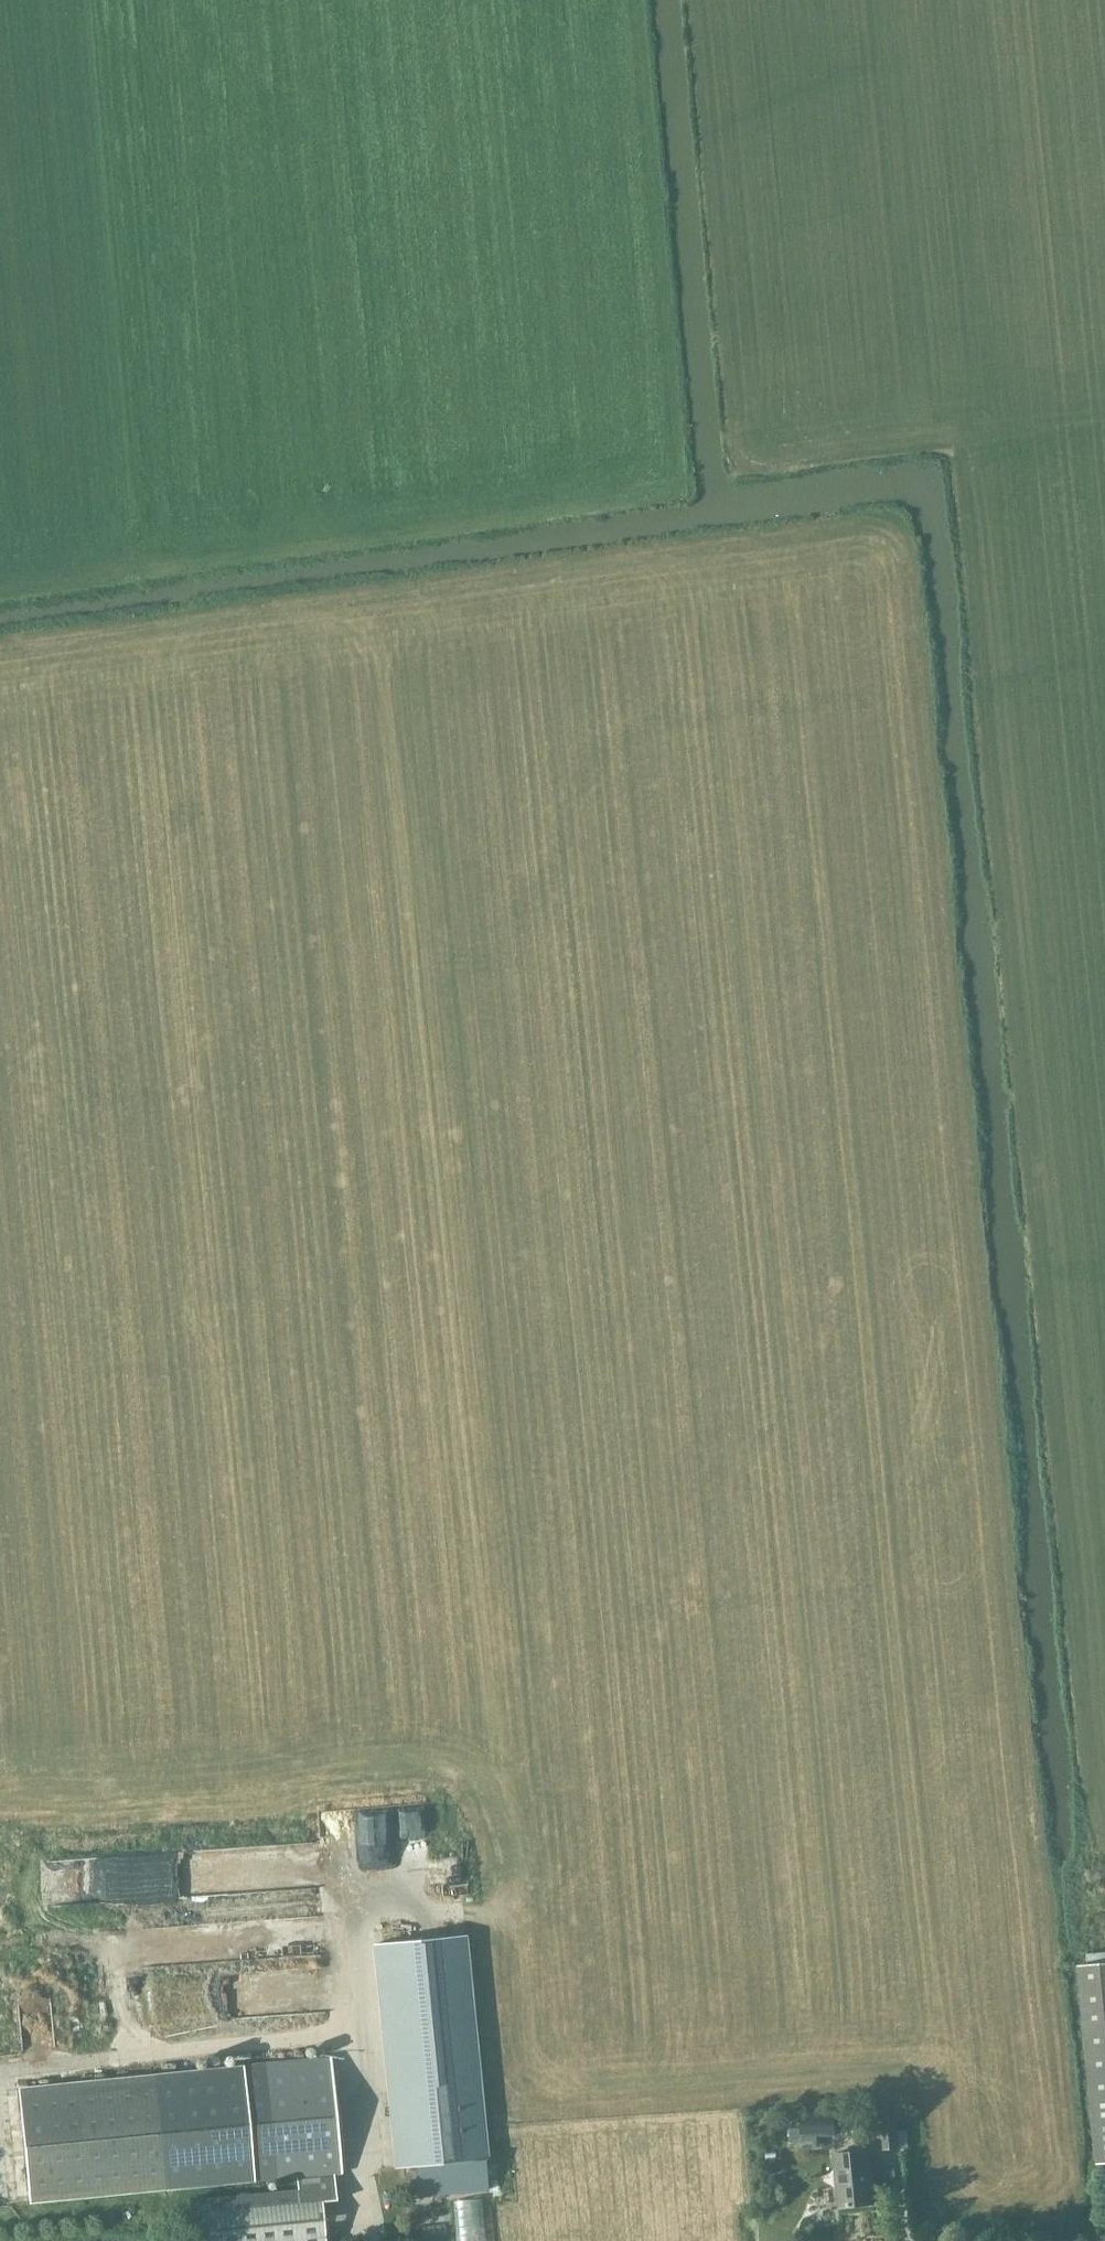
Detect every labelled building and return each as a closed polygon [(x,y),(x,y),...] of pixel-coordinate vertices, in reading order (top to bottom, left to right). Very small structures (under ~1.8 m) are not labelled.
[(463,1935),(376,1944),(398,2167),(405,2167),(415,2166),(418,2196),(488,2189),(485,2159),(485,2154),(463,1935)] [(1096,2164),(1104,2164),(1104,1953),(1082,1955),(1083,1965),(1078,1965),(1096,2164)] [(342,2173),(331,2058),(154,2075),(154,2078),(18,2091),(29,2202),(165,2188),(166,2190),(297,2178),(298,2188),(188,2199),(190,2214),(192,2240),(326,2240),(322,2202),(337,2200),(334,2174),(342,2173)] [(835,2135),(834,2113),(834,2111),(800,2112),(800,2128),(790,2128),(791,2140),(796,2147),(809,2147),(817,2147),(817,2135),(835,2135)] [(879,2116),(882,2151),(898,2149),(894,2114),(879,2116)] [(868,2152),(833,2155),(838,2208),(873,2205),(868,2152)]
